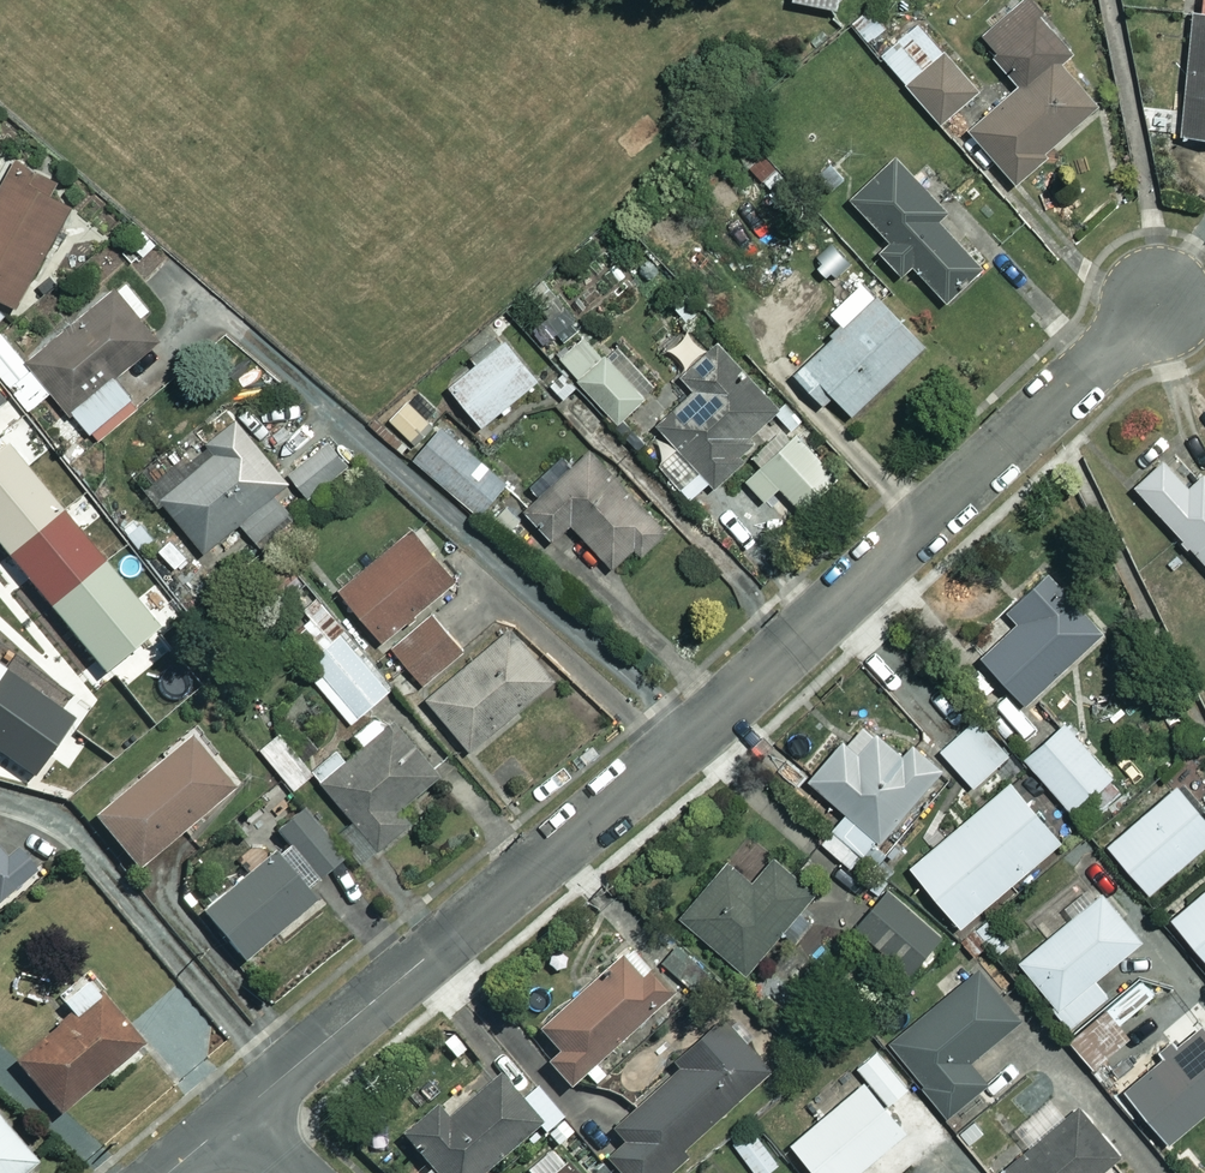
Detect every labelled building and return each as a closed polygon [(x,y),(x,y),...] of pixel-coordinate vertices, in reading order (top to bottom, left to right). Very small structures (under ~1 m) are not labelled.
[(770,15),(807,19),(836,0),(768,0),(770,15)] [(1065,47),(1021,0),(982,37),(1022,80),(968,130),(1013,178),(1094,103),(1053,58),(1065,47)] [(1179,132),(1204,134),(1204,0),(1191,0),(1179,132)] [(887,25),(872,3),(851,17),(866,39),(887,25)] [(978,88),(919,21),(881,55),(940,122),(978,88)] [(793,176),(753,139),(732,161),(772,198),(793,176)] [(943,206),(893,155),(849,197),(889,237),(878,249),(900,272),(910,262),(946,299),(982,264),(934,215),(943,206)] [(0,189),(0,295),(11,302),(75,201),(16,164),(0,189)] [(923,344),(863,279),(832,307),(845,321),(793,368),(821,398),(830,390),(849,411),(923,344)] [(579,318),(548,280),(529,295),(561,333),(579,318)] [(163,337),(123,284),(29,355),(93,439),(117,421),(110,412),(131,396),(114,374),(163,337)] [(2,328),(0,330),(0,373),(26,409),(48,392),(2,328)] [(603,358),(582,334),(558,356),(616,420),(657,383),(620,343),(603,358)] [(536,376),(504,337),(448,383),(480,422),(536,376)] [(777,409),(718,340),(680,373),(694,388),(655,421),(710,485),(747,453),(738,443),(777,409)] [(429,418),(407,398),(390,417),(412,438),(429,418)] [(287,479),(235,413),(204,438),(213,449),(158,492),(201,546),(237,518),(259,546),(294,518),(273,491),(287,479)] [(504,478),(440,423),(411,455),(476,511),(504,478)] [(836,476),(795,430),(759,462),(800,508),(836,476)] [(334,437),(294,466),(311,490),(351,460),(334,437)] [(663,529),(586,445),(568,462),(563,457),(517,499),(550,535),(568,519),(610,564),(632,544),(639,551),(663,529)] [(1164,456),(1135,481),(1204,563),(1204,475),(1204,474),(1189,486),(1164,456)] [(787,519),(758,486),(717,522),(746,555),(787,519)] [(453,575),(409,526),(340,589),(384,638),(453,575)] [(1103,635),(1054,570),(1007,606),(1018,622),(981,650),(1018,699),(1103,635)] [(461,650),(431,612),(391,644),(421,681),(461,650)] [(550,673),(504,624),(426,697),(472,746),(550,673)] [(389,686),(341,631),(302,665),(350,720),(389,686)] [(313,768),(352,814),(335,828),(360,859),(409,819),(397,805),(438,771),(384,706),(356,729),(365,740),(342,759),(335,750),(313,768)] [(1006,750),(972,716),(938,750),(973,784),(1006,750)] [(900,754),(858,717),(808,776),(845,809),(831,825),(863,853),(939,766),(911,741),(900,754)] [(1104,804),(1091,789),(1110,774),(1064,720),(1024,755),(1070,808),(1075,803),(1088,818),(1104,804)] [(313,768),(280,729),(260,745),(293,785),(313,768)] [(230,787),(187,736),(93,816),(136,866),(230,787)] [(1058,836),(1007,779),(910,865),(961,922),(1058,836)] [(1176,783),(1106,839),(1146,888),(1204,840),(1204,819),(1176,783)] [(326,890),(316,877),(343,856),(301,802),(269,827),(282,842),(200,906),(239,957),(326,890)] [(1,905),(29,875),(0,847),(0,904),(1,905)] [(813,896),(779,861),(757,882),(732,856),(677,908),(737,970),(813,896)] [(1171,913),(1204,958),(1204,887),(1171,913)] [(939,936),(889,888),(855,923),(906,971),(939,936)] [(1139,937),(1101,890),(1018,957),(1075,1028),(1111,999),(1092,975),(1139,937)] [(972,958),(987,947),(994,957),(1012,943),(992,916),(959,941),(972,958)] [(700,961),(675,940),(659,960),(684,980),(700,961)] [(672,989),(628,944),(537,1033),(557,1053),(547,1063),(571,1088),(672,989)] [(1019,1020),(979,968),(888,1037),(946,1112),(984,1082),(967,1060),(1019,1020)] [(140,1045),(88,978),(61,999),(72,1014),(15,1059),(56,1111),(140,1045)] [(720,1023),(613,1128),(622,1137),(602,1156),(618,1172),(659,1172),(765,1070),(720,1023)] [(1203,1023),(1122,1083),(1164,1139),(1204,1108),(1204,1026),(1203,1023)] [(1096,1026),(1069,1048),(1100,1085),(1127,1063),(1096,1026)] [(858,1070),(887,1104),(910,1083),(881,1050),(858,1070)] [(903,1127),(856,1072),(837,1089),(816,1065),(792,1085),(818,1115),(790,1139),(819,1172),(850,1172),(903,1127)] [(535,1121),(543,1131),(561,1115),(533,1084),(518,1098),(495,1072),(444,1119),(434,1107),(402,1136),(431,1169),(427,1172),(477,1172),(535,1121)] [(1081,1104),(997,1168),(1001,1172),(1095,1172),(1120,1154),(1081,1104)] [(35,1160),(0,1119),(0,1172),(20,1172),(35,1160)] [(589,1171),(564,1143),(555,1152),(545,1140),(516,1165),(523,1172),(586,1172),(589,1171)]
